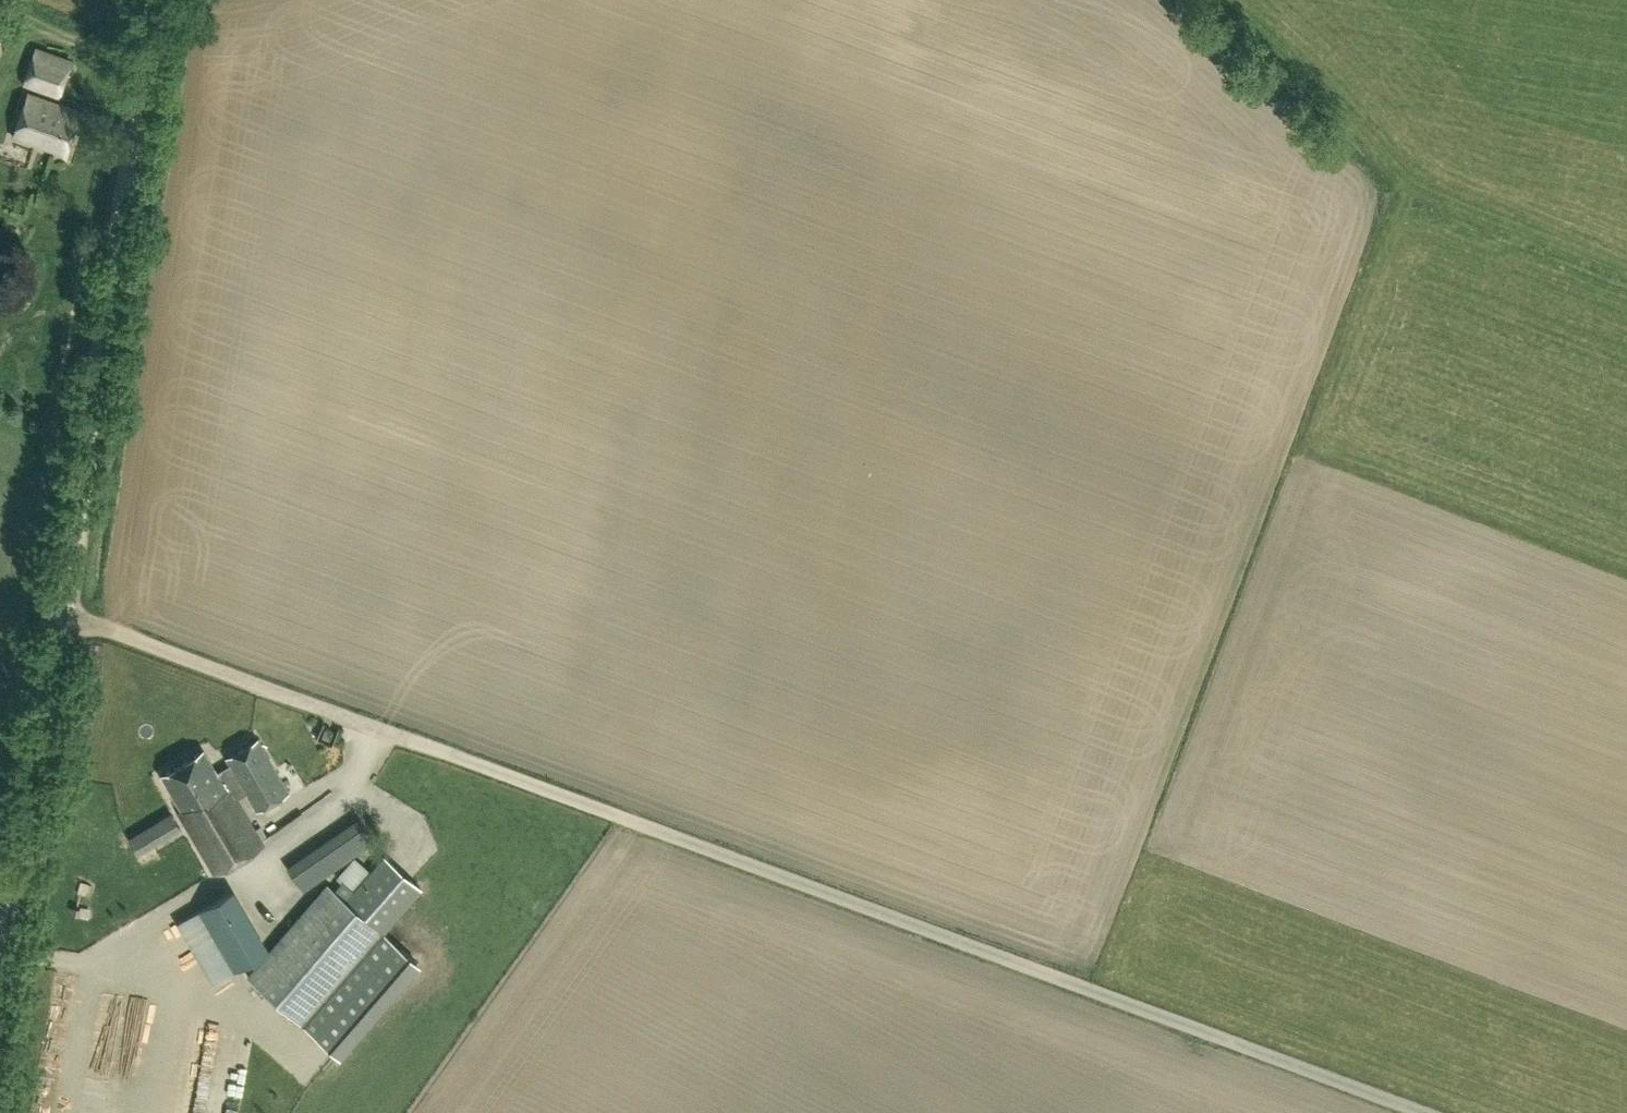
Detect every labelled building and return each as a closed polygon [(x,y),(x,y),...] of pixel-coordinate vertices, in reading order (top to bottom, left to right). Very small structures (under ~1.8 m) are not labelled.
[(23,84),(58,97),(71,61),(36,48),(23,84)] [(12,136),(65,155),(81,110),(28,92),(12,136)] [(258,809),(287,791),(256,738),(226,756),(230,763),(216,772),(203,749),(161,774),(181,809),(178,810),(215,872),(260,845),(229,794),(244,786),(258,809)] [(303,889),(375,840),(360,817),(288,867),(303,889)] [(157,842),(149,829),(134,837),(142,851),(157,842)] [(189,873),(207,865),(195,838),(177,847),(189,873)] [(88,936),(103,846),(70,841),(56,931),(88,936)] [(246,977),(333,1055),(416,963),(382,933),(421,889),(385,857),(346,901),(328,885),(246,977)] [(228,893),(208,904),(197,910),(232,970),(262,953),(228,893)]
